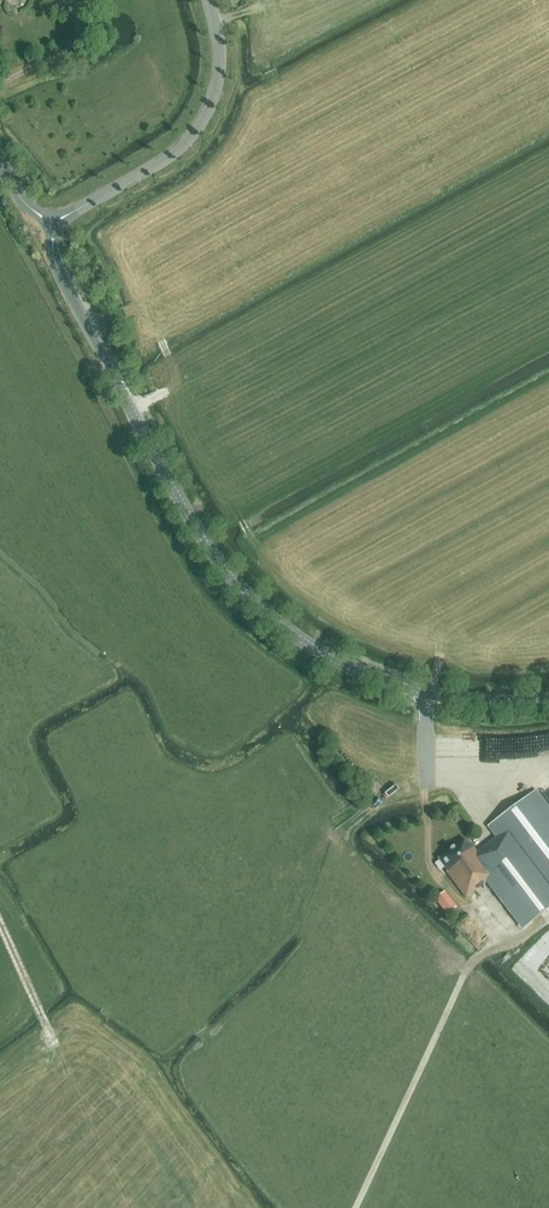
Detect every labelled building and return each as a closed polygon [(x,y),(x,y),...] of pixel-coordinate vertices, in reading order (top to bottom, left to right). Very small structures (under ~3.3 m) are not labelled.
[(486,882),(485,880),(487,878),(524,927),(548,908),(548,807),(536,790),(488,826),(496,837),(477,852),(474,847),(474,846),(472,843),(470,845),(465,839),(438,858),(448,871),(447,872),(466,898),(486,882)] [(457,907),(445,891),(439,896),(445,904),(441,907),(447,914),(457,907)]
